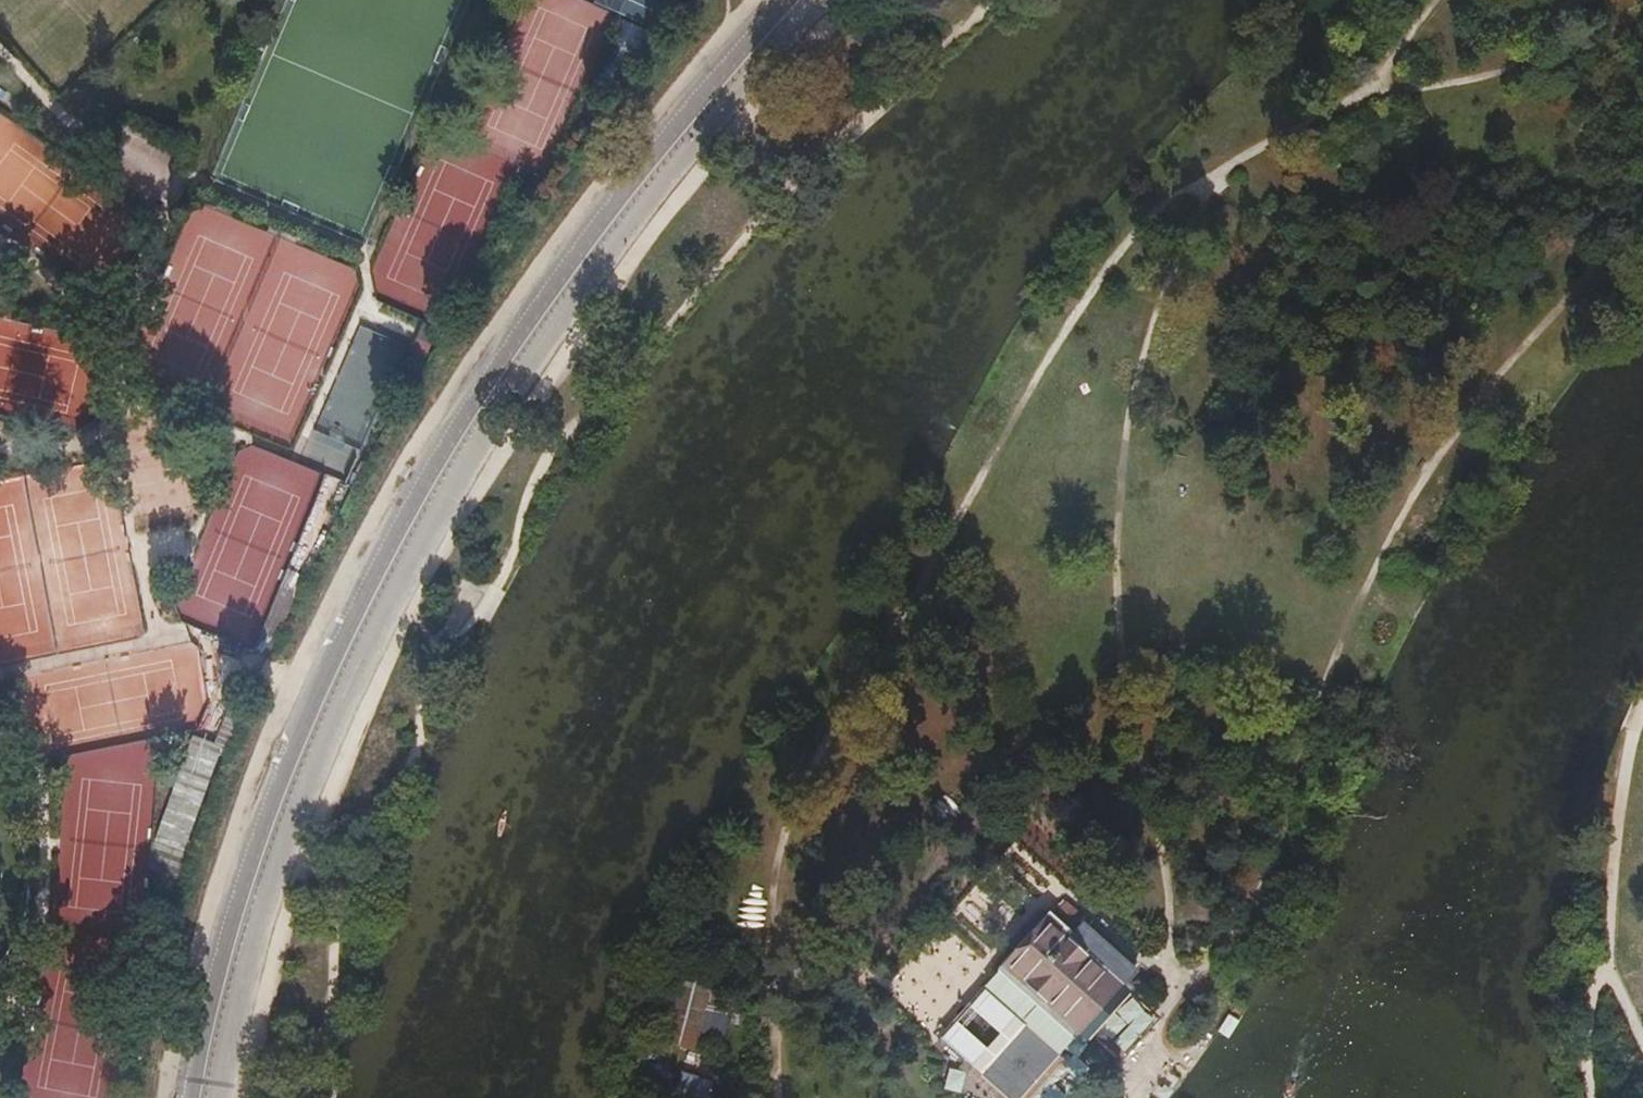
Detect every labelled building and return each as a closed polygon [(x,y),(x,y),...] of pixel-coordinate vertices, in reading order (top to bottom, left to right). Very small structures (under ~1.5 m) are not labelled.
[(647,21),(657,0),(599,0),(647,21)] [(1007,969),(1079,1033),(1132,972),(1082,928),(1071,940),(1048,920),(1007,969)] [(696,1051),(711,988),(669,977),(655,1041),(696,1051)] [(987,1097),(1022,1097),(1067,1047),(1039,1021),(978,1090),(987,1097)] [(949,1065),(939,1076),(960,1095),(970,1085),(949,1065)] [(709,1085),(679,1077),(675,1094),(689,1097),(706,1097),(709,1085)]
